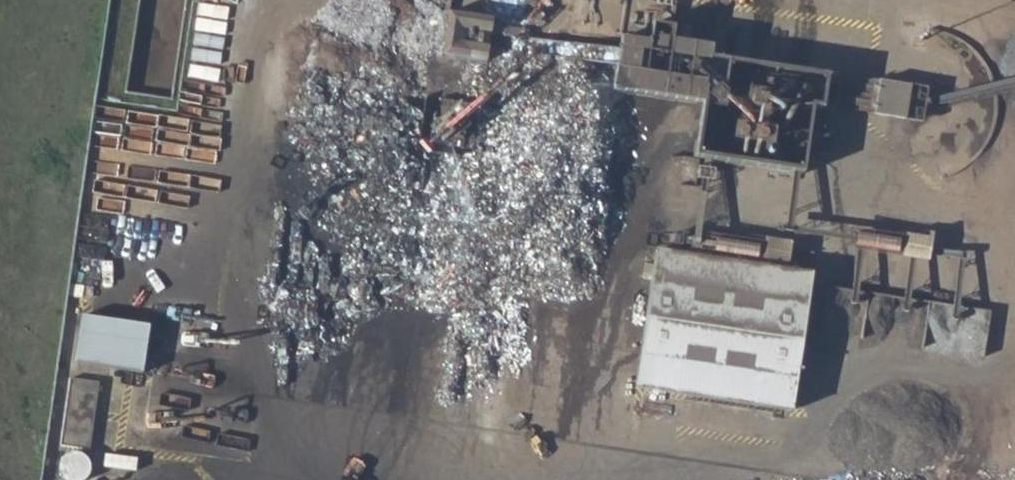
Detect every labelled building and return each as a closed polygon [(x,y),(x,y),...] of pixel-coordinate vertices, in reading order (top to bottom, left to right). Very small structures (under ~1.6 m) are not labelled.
[(570,34),(619,42),(618,52),(615,67),(612,91),(702,104),(694,158),(802,175),(812,108),(836,112),(841,78),(710,58),(711,48),(700,46),(700,48),(689,46),(678,44),(669,43),(675,0),(575,0),(570,34)] [(442,55),(486,62),(488,48),(492,24),(493,19),(448,12),(442,55)] [(615,67),(618,52),(528,39),(529,30),(492,24),(488,48),(615,67)] [(678,44),(689,46),(692,28),(680,27),(678,44)] [(873,116),(922,123),(927,89),(878,81),(873,116)] [(735,256),(737,236),(698,233),(697,253),(735,256)] [(905,248),(861,244),(858,288),(829,286),(829,293),(911,299),(913,279),(890,277),(889,289),(870,288),(871,273),(880,274),(880,264),(900,265),(900,256),(930,259),(932,236),(906,234),(905,248)] [(790,257),(792,240),(763,237),(761,254),(790,257)] [(811,274),(655,251),(634,388),(791,412),(811,274)] [(926,337),(985,348),(992,310),(933,299),(926,337)] [(149,326),(81,316),(74,364),(142,374),(149,326)] [(60,446),(90,450),(99,382),(70,378),(60,446)] [(59,466),(59,467),(63,478),(67,479),(84,479),(90,470),(87,458),(77,453),(65,456),(59,466)]
